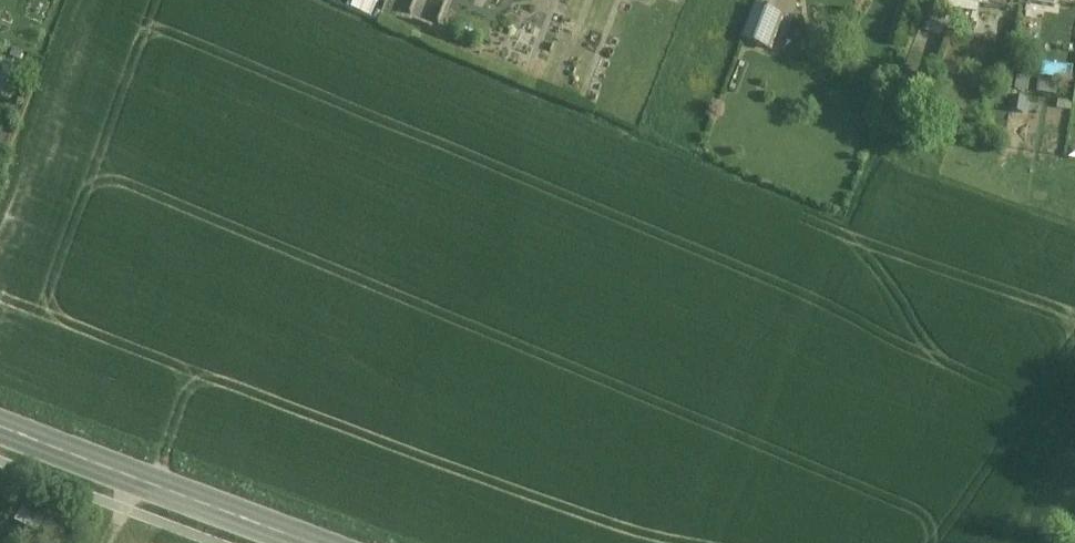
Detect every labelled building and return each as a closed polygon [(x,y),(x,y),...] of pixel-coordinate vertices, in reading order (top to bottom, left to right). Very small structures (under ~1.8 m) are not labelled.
[(1027,4),(1055,8),(1056,0),(1028,0),(1027,4)] [(770,49),(782,15),(752,4),(740,38),(770,49)] [(2,61),(0,65),(0,97),(10,101),(22,69),(2,61)] [(1008,150),(1034,151),(1035,98),(1009,98),(1008,150)]
